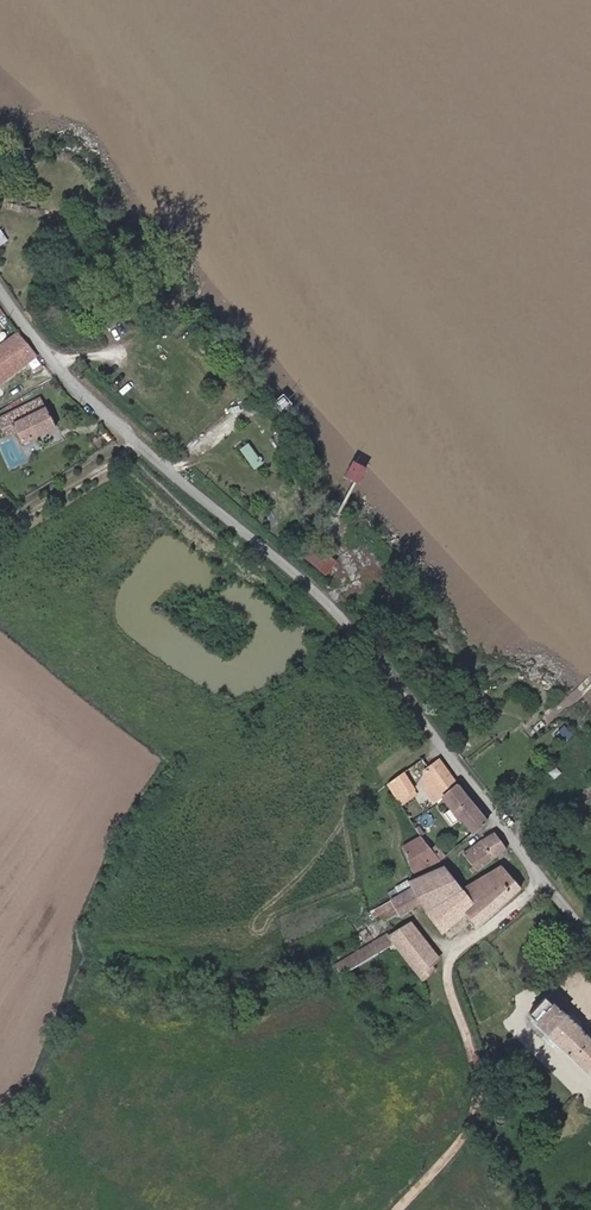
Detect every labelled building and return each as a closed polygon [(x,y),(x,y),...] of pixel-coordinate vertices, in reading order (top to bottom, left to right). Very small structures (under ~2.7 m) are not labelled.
[(0,345),(0,379),(40,350),(23,328),(0,345)] [(26,434),(57,419),(42,389),(0,408),(10,427),(20,422),(26,434)] [(12,439),(0,444),(10,467),(21,462),(12,439)] [(237,448),(251,469),(260,463),(246,442),(237,448)] [(322,575),(333,561),(313,545),(302,558),(322,575)] [(489,819),(441,755),(426,767),(448,795),(443,799),(449,807),(457,817),(461,817),(474,832),(489,819)] [(414,789),(402,772),(386,785),(397,801),(414,789)] [(468,852),(480,866),(509,844),(496,828),(468,852)] [(436,854),(420,834),(402,847),(414,865),(436,854)] [(481,892),(509,868),(506,864),(466,889),(447,865),(410,883),(412,889),(418,905),(424,912),(445,899),(456,914),(465,906),(472,900),(481,892)] [(520,881),(509,868),(481,892),(491,906),(520,881)] [(418,905),(412,889),(391,900),(376,907),(381,918),(396,911),(398,915),(418,905)] [(483,912),(491,906),(481,892),(472,900),(483,912)] [(424,912),(437,930),(456,914),(445,899),(424,912)] [(483,912),(472,900),(465,906),(477,919),(483,912)] [(398,946),(414,964),(421,972),(433,963),(440,958),(414,925),(391,937),(398,946)] [(391,937),(342,966),(337,970),(344,978),(398,946),(391,937)] [(433,963),(438,969),(443,965),(440,958),(433,963)] [(433,963),(421,972),(426,977),(438,969),(433,963)] [(590,1073),(590,1041),(551,1002),(536,1016),(542,1023),(540,1026),(590,1073)]
